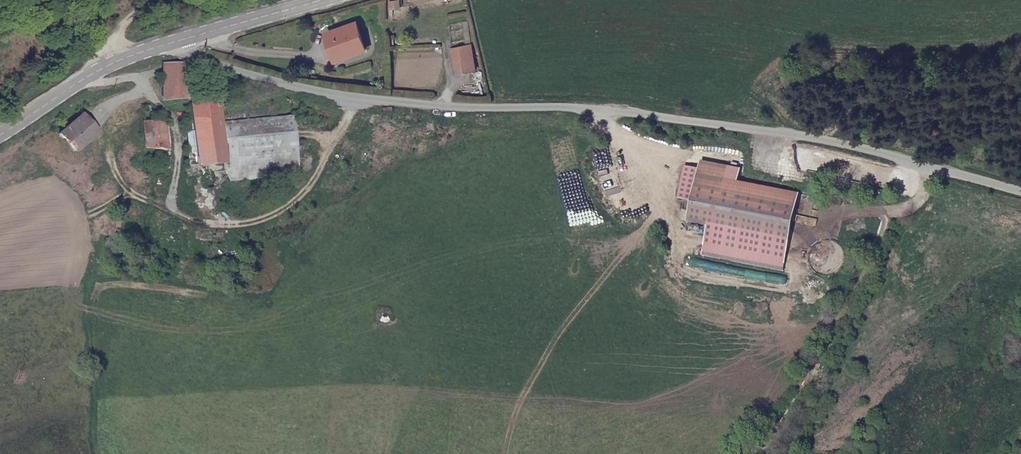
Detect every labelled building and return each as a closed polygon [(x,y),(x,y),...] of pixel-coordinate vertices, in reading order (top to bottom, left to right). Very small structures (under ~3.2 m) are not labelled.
[(357,26),(328,33),(334,60),(364,51),(357,26)] [(475,69),(470,45),(450,49),(455,73),(475,69)] [(292,118),(220,122),(218,96),(189,99),(188,64),(184,64),(173,65),(160,65),(162,102),(184,100),(186,104),(190,104),(191,121),(185,122),(187,134),(192,133),(195,149),(186,149),(187,167),(204,166),(213,164),(223,163),(224,173),(228,173),(229,182),(298,175),(292,118)] [(149,107),(141,107),(145,149),(167,151),(166,120),(150,122),(149,107)] [(79,120),(57,140),(72,158),(95,138),(79,120)] [(192,133),(187,134),(184,134),(186,149),(195,149),(192,133)] [(788,245),(799,197),(726,181),(729,168),(702,161),(688,222),(788,245)]
